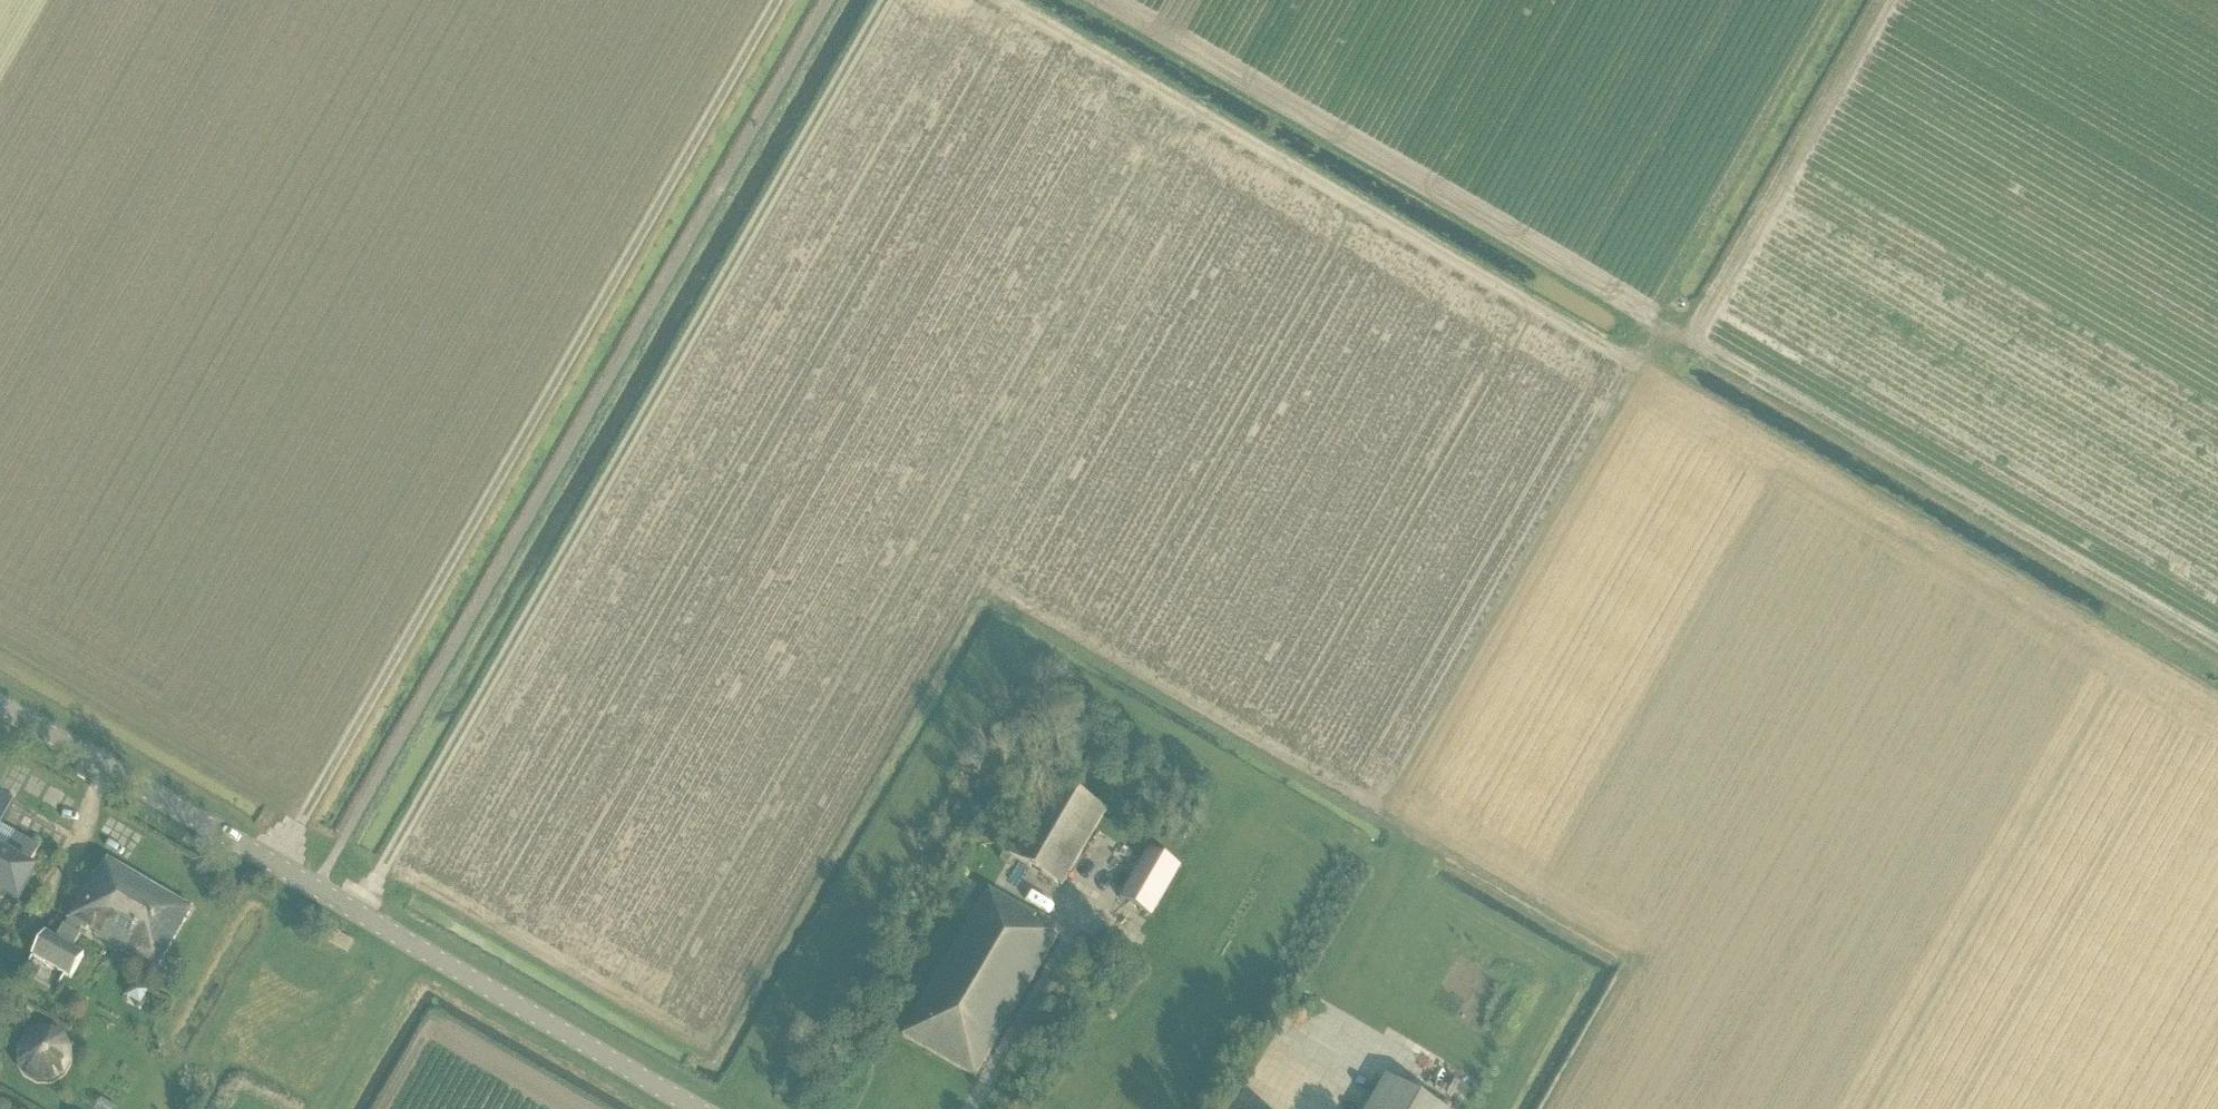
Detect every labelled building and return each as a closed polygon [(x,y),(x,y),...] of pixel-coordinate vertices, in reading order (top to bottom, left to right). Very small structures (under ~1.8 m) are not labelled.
[(1109,809),(1054,778),(1010,854),(1064,885),(1109,809)] [(15,804),(0,796),(0,831),(15,804)] [(19,902),(36,873),(28,869),(39,850),(15,836),(13,839),(0,832),(0,891),(19,902)] [(1183,867),(1150,847),(1120,899),(1152,919),(1183,867)] [(81,933),(83,928),(159,971),(197,910),(109,857),(98,876),(94,874),(68,919),(70,920),(67,925),(66,924),(58,938),(48,933),(34,957),(72,979),(86,955),(74,948),(82,935),(81,933)] [(1038,917),(989,888),(903,1036),(976,1078),(1060,937),(1035,921),(1038,917)] [(227,907),(243,912),(247,901),(231,895),(227,907)] [(147,992),(134,985),(127,999),(140,1005),(147,992)] [(53,1083),(66,1076),(74,1063),(74,1048),(67,1035),(54,1028),(36,1027),(26,1035),(18,1048),(18,1063),(25,1076),(39,1083),(53,1083)] [(1386,1076),(1367,1108),(1443,1108),(1386,1076)] [(102,1098),(95,1108),(119,1108),(120,1108),(102,1098)]
